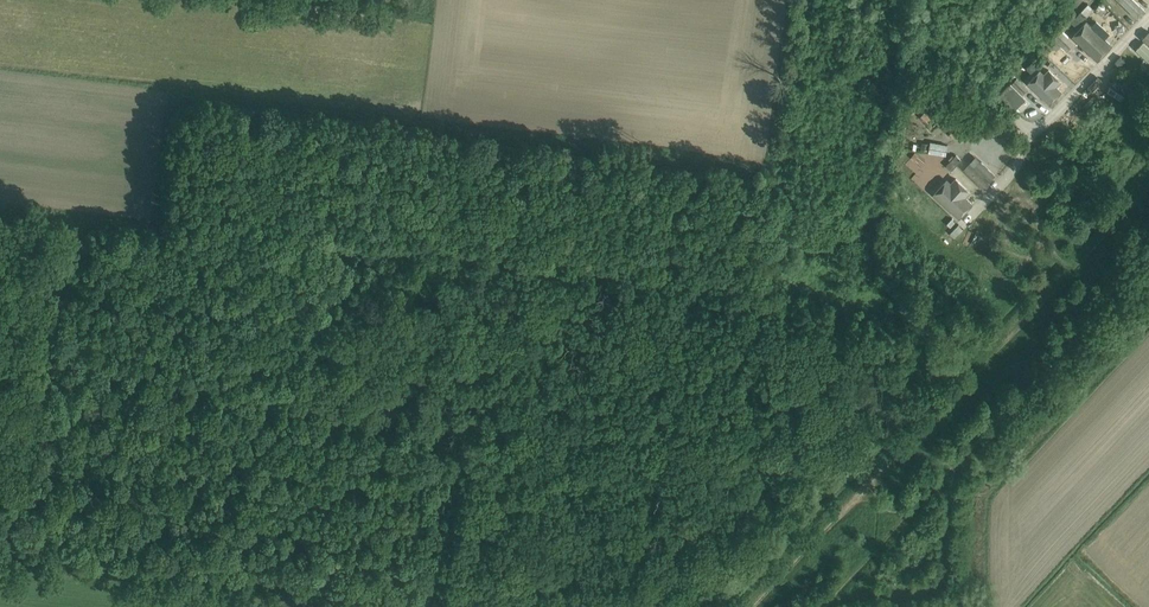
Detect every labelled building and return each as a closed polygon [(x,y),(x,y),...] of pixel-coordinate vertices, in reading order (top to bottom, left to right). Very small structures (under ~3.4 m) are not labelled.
[(1142,10),(1132,0),(1114,0),(1134,18),(1142,10)] [(1076,28),(1086,17),(1081,12),(1071,23),(1076,28)] [(1084,22),(1069,38),(1095,62),(1110,45),(1106,41),(1109,37),(1092,21),(1088,26),(1084,22)] [(1074,43),(1060,30),(1053,38),(1067,50),(1074,43)] [(1137,50),(1148,61),(1148,48),(1144,43),(1137,50)] [(1031,74),(1041,63),(1036,58),(1026,69),(1031,74)] [(1046,107),(1060,93),(1053,85),(1058,81),(1045,68),(1039,73),(1037,71),(1023,84),(1046,107)] [(1027,89),(1016,79),(1012,83),(1023,93),(1027,89)] [(1011,83),(1000,94),(1011,105),(1022,94),(1011,83)] [(924,113),(920,117),(927,123),(931,119),(924,113)] [(946,154),(948,143),(930,140),(928,151),(946,154)] [(928,149),(929,142),(922,141),(921,148),(928,149)] [(952,171),(962,160),(957,155),(947,166),(952,171)] [(975,156),(966,164),(986,184),(994,176),(975,156)] [(948,183),(944,178),(929,194),(957,221),(972,206),(964,199),(969,194),(953,178),(948,183)] [(951,227),(955,222),(952,218),(947,224),(951,227)]
